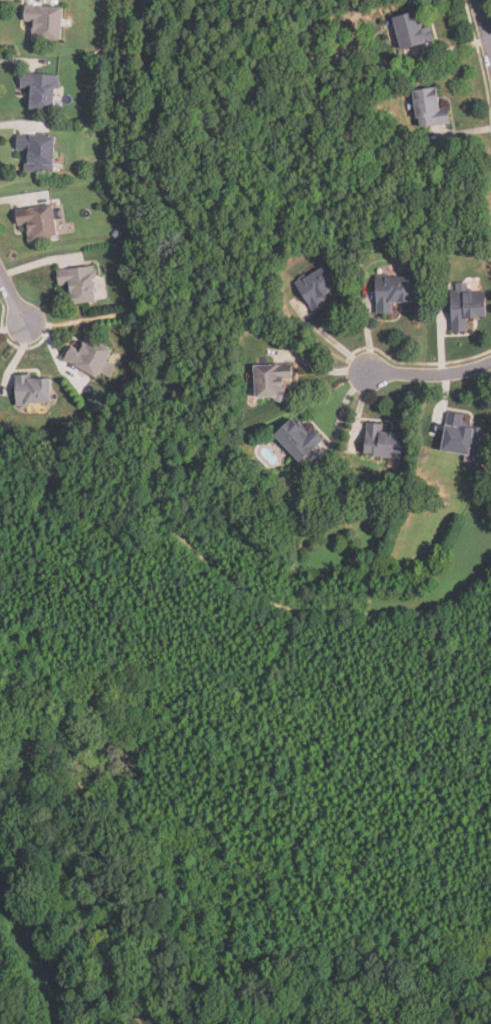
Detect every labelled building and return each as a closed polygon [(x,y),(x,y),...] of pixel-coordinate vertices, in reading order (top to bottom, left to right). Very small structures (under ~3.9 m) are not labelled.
[(33,22),(33,41),(62,42),(63,7),(24,6),(24,22),(33,22)] [(419,13),(394,18),(401,50),(433,43),(430,26),(423,28),(419,13)] [(29,109),(55,111),(58,76),(22,73),(20,88),(31,89),(29,109)] [(419,128),(451,124),(448,109),(440,110),(437,88),(413,91),(419,128)] [(16,151),(26,151),(25,172),(54,173),(55,136),(17,135),(16,151)] [(16,209),(17,226),(28,225),(29,243),(57,241),(55,207),(16,209)] [(323,297),(339,288),(326,265),(296,283),(315,316),(329,308),(323,297)] [(96,303),(95,268),(58,269),(58,286),(70,286),(71,304),(96,303)] [(412,303),(412,276),(377,277),(377,315),(393,315),(393,303),(412,303)] [(453,332),(468,332),(468,319),(486,319),(486,292),(470,292),(470,283),(452,284),(453,332)] [(99,377),(101,372),(111,377),(116,368),(106,363),(114,348),(88,335),(79,351),(71,347),(64,360),(99,377)] [(256,400),(285,400),(285,381),(294,381),(294,365),(256,365),(256,400)] [(16,406),(51,406),(51,377),(16,377),(16,406)] [(482,427),(463,425),(465,415),(448,413),(443,453),(478,458),(482,427)] [(307,435),(292,420),(274,437),(301,464),(324,441),(313,429),(307,435)] [(404,434),(382,433),(382,425),(368,424),(366,457),(403,459),(404,434)]
